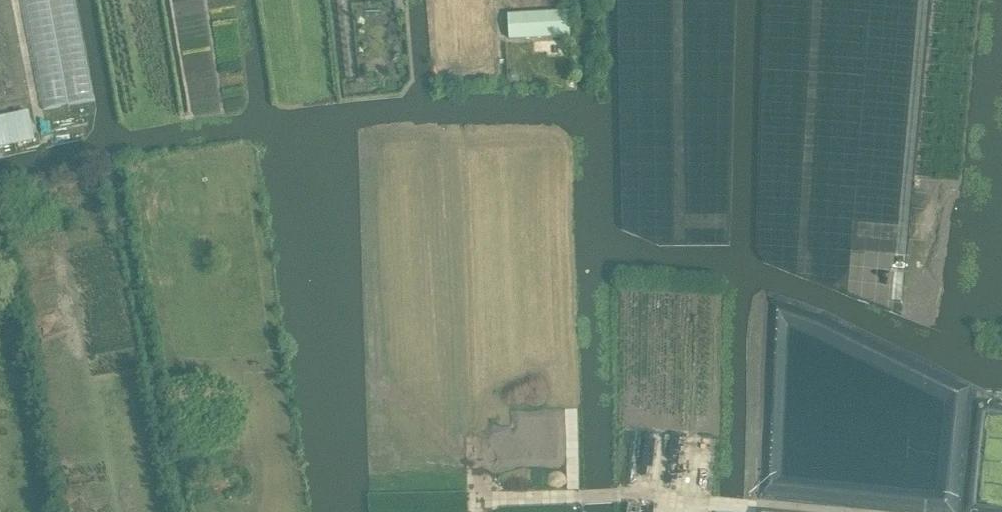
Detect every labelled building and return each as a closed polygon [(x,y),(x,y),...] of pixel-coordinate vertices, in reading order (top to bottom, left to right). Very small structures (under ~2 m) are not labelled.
[(509,16),(510,39),(569,36),(568,13),(509,16)] [(0,118),(0,145),(34,138),(28,111),(0,118)]
